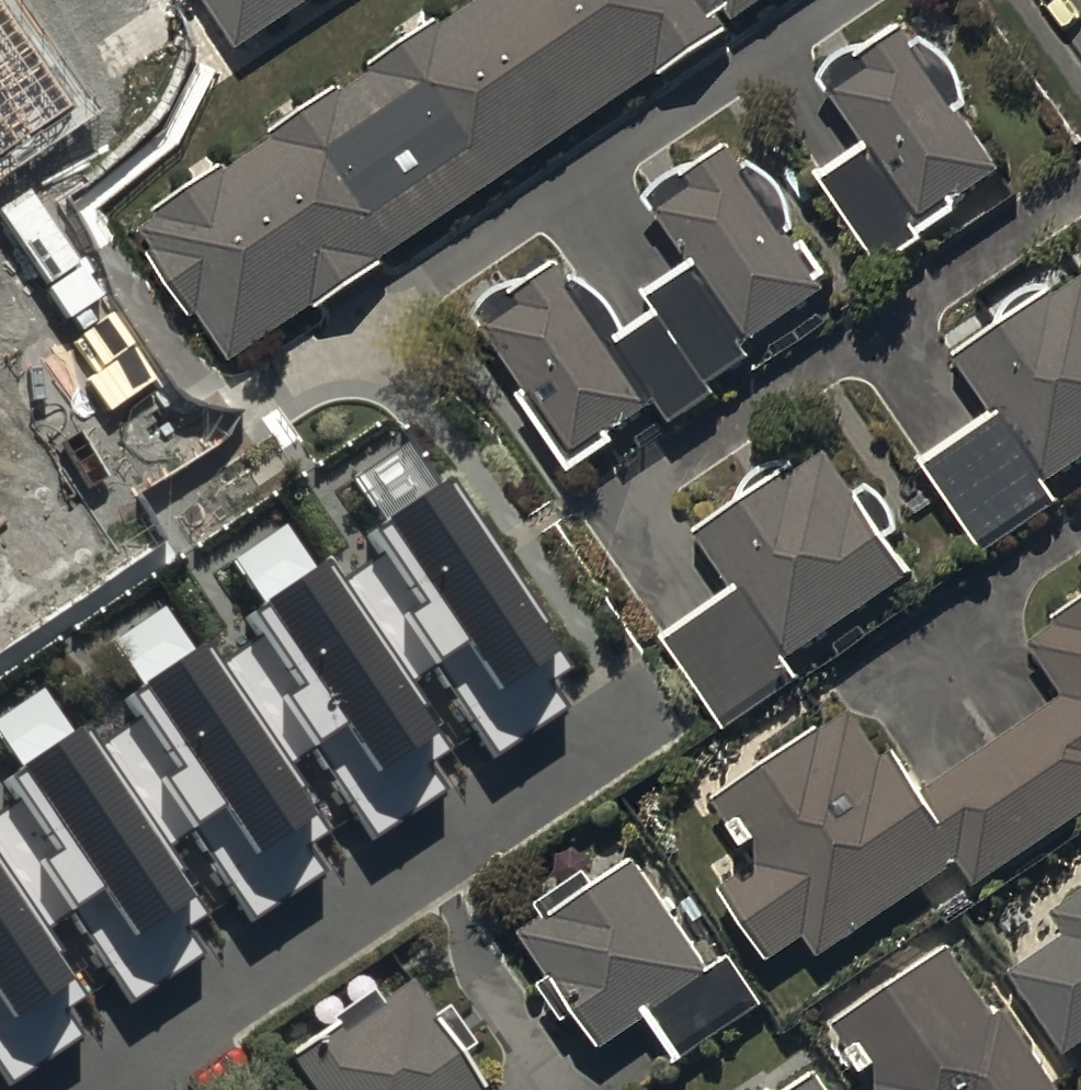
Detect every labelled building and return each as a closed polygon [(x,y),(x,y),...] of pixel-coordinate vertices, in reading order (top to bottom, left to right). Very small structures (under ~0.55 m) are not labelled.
[(71,105),(1,0),(0,0),(0,153),(71,105)] [(271,142),(277,150),(234,179),(228,171),(138,231),(232,370),(718,40),(691,0),(491,0),(493,3),(442,37),(437,29),(371,74),(376,80),(349,99),(344,92),(271,142)] [(243,58),(329,0),(203,0),(243,58)] [(747,23),(780,0),(731,0),(747,23)] [(961,121),(970,115),(971,114),(971,112),(971,110),(970,107),(970,105),(969,102),(969,100),(968,98),(968,95),(967,93),(966,91),(965,89),(964,86),(963,84),(962,82),(961,80),(960,78),(958,76),(957,74),(955,72),(954,70),(952,68),(951,66),(949,64),(947,63),(946,61),(944,59),(942,58),(940,56),(938,55),(936,53),(934,52),(932,51),(930,50),(928,49),(925,48),(915,55),(905,41),(865,68),(861,61),(825,85),(870,152),(817,187),(880,281),(936,243),(941,251),(1014,202),(961,121)] [(728,155),(648,211),(693,275),(648,307),(658,323),(629,343),(585,281),(569,293),(558,277),(517,306),(510,295),(476,319),(530,396),(517,404),(574,485),(621,452),(614,442),(659,410),(676,433),(719,403),(713,395),(754,366),(747,356),(828,299),(822,290),(830,284),(808,253),(798,260),(786,244),(797,236),(752,172),(744,178),(728,155)] [(955,366),(995,426),(927,471),(987,561),(1060,512),(1049,495),(1080,474),(1080,286),(1056,303),(1043,285),(997,316),(1007,332),(955,366)] [(422,468),(396,430),(345,464),(372,505),(357,515),(375,541),(331,571),(399,673),(430,653),(489,742),(559,696),(542,671),(564,657),(433,461),(422,468)] [(854,499),(826,456),(793,478),(787,469),(737,502),(744,513),(700,542),(741,604),(671,650),(729,737),(800,690),(785,668),(910,585),(888,552),(903,541),(869,489),(854,499)] [(302,551),(276,513),(225,547),(252,587),(238,597),(255,624),(211,653),(280,755),(310,735),(370,824),(439,778),(423,753),(443,739),(399,673),(331,571),(313,543),(302,551)] [(183,633),(158,595),(107,629),(134,670),(119,679),(137,706),(92,736),(161,838),(192,818),(251,907),(321,860),(304,835),(324,822),(280,755),(211,653),(194,626),(183,633)] [(926,797),(901,759),(887,768),(854,718),(713,809),(755,872),(719,895),(767,969),(803,945),(818,968),(966,871),(979,891),(1080,825),(1080,617),(1030,650),(1066,706),(926,797)] [(38,678),(0,703),(0,732),(13,753),(0,762),(0,764),(16,789),(0,800),(0,863),(39,922),(71,901),(131,990),(200,943),(184,918),(205,905),(161,838),(92,736),(74,709),(63,716),(38,678)] [(8,1073),(78,1027),(61,1002),(83,988),(39,922),(0,863),(0,1061),(8,1073)] [(714,980),(639,871),(599,899),(587,882),(538,915),(547,928),(523,945),(552,987),(539,996),(566,1035),(579,1027),(602,1061),(648,1029),(680,1075),(779,1007),(758,975),(745,984),(733,967),(714,980)] [(1054,922),(1068,944),(1012,981),(1067,1064),(1080,1055),(1080,904),(1054,922)] [(948,957),(834,1035),(872,1089),(1057,1089),(1007,1017),(995,1025),(948,957)] [(410,990),(377,1013),(369,1002),(285,1061),(305,1089),(477,1089),(461,1066),(473,1058),(445,1019),(435,1026),(410,990)]
